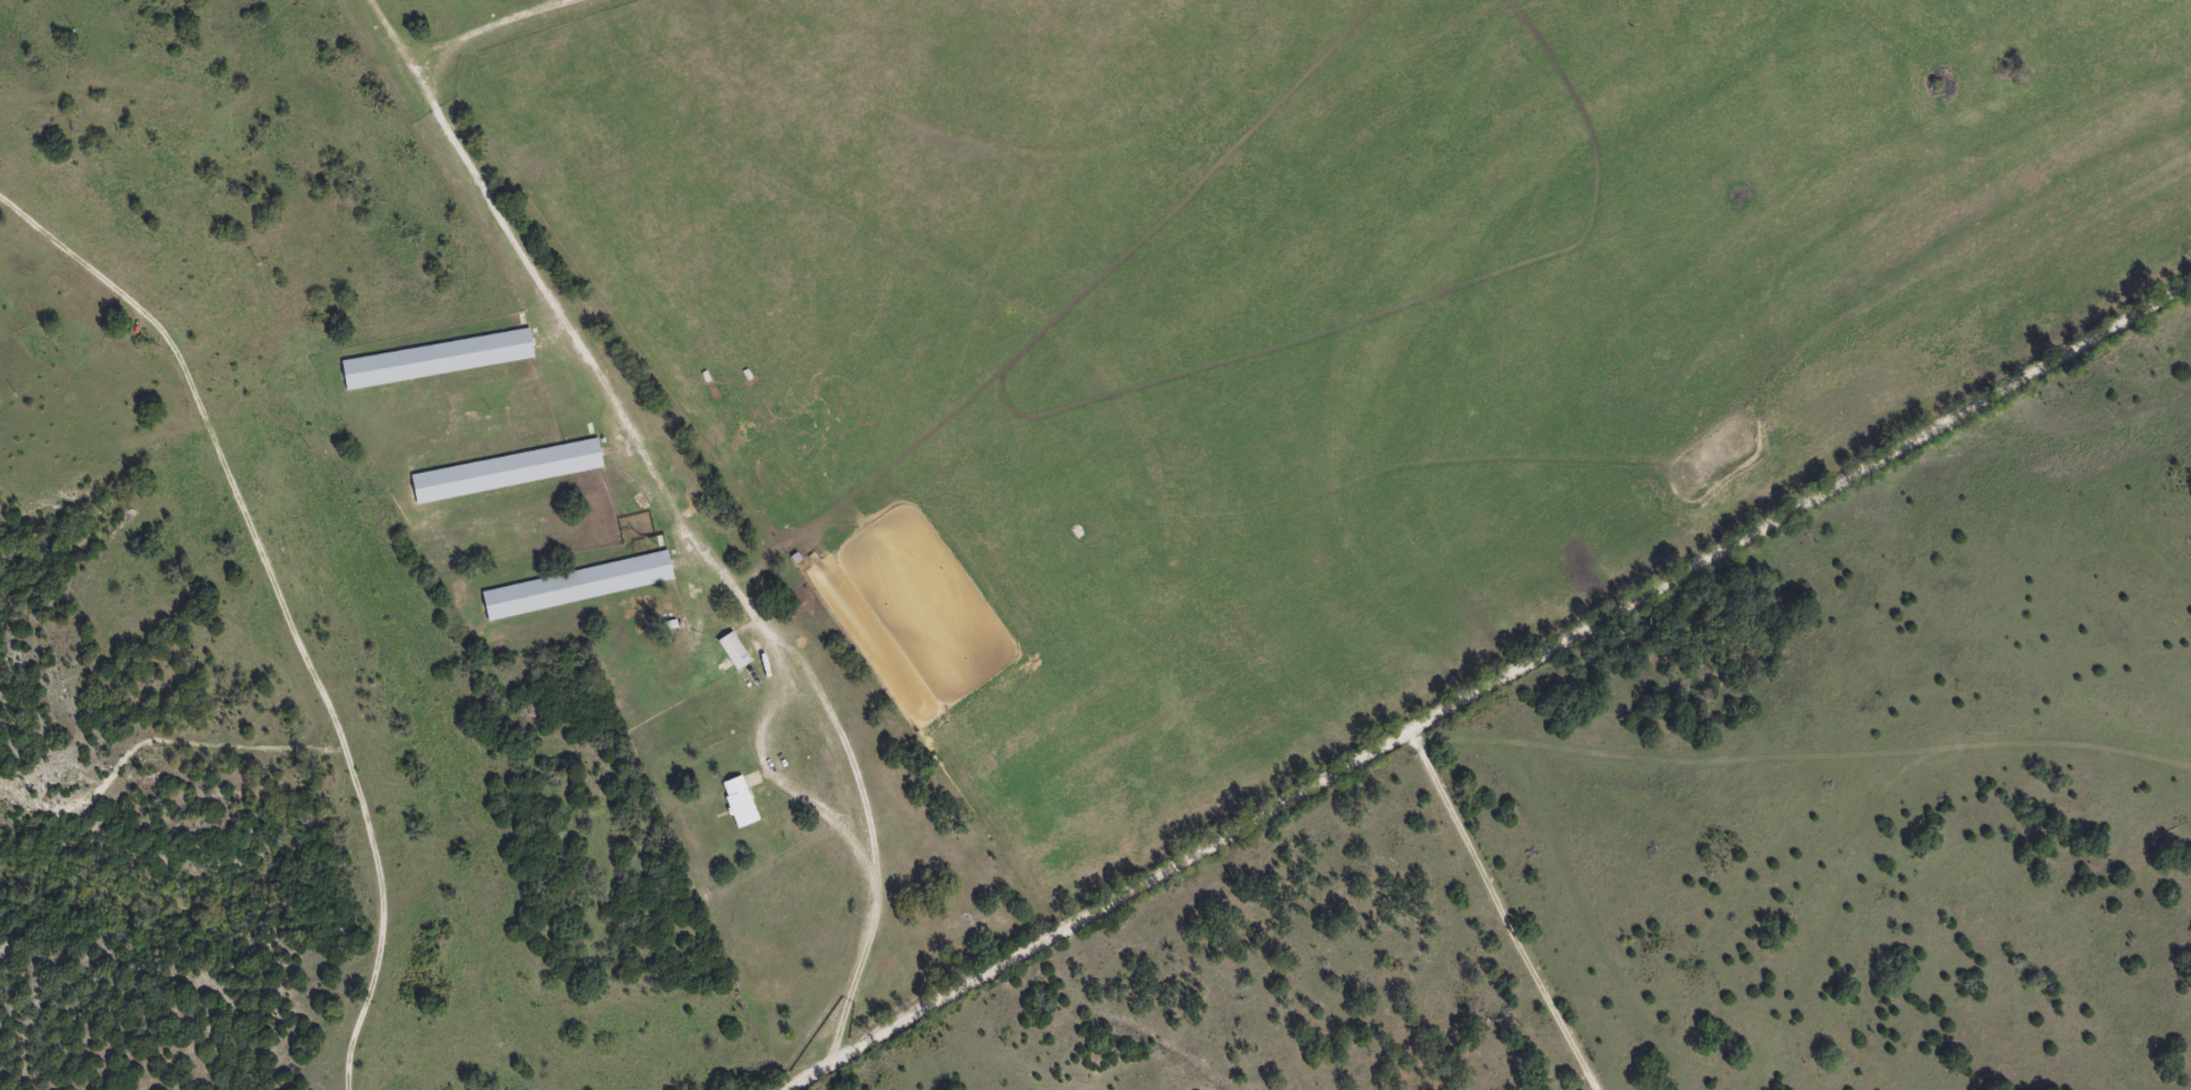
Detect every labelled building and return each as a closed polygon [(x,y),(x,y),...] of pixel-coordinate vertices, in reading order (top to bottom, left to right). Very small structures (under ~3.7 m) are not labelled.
[(534,360),(530,330),(343,357),(347,386),(534,360)] [(605,470),(600,441),(413,470),(417,500),(605,470)] [(675,580),(669,551),(483,589),(489,619),(675,580)] [(753,660),(734,631),(719,640),(738,670),(753,660)] [(761,820),(745,775),(724,783),(739,828),(761,820)]
